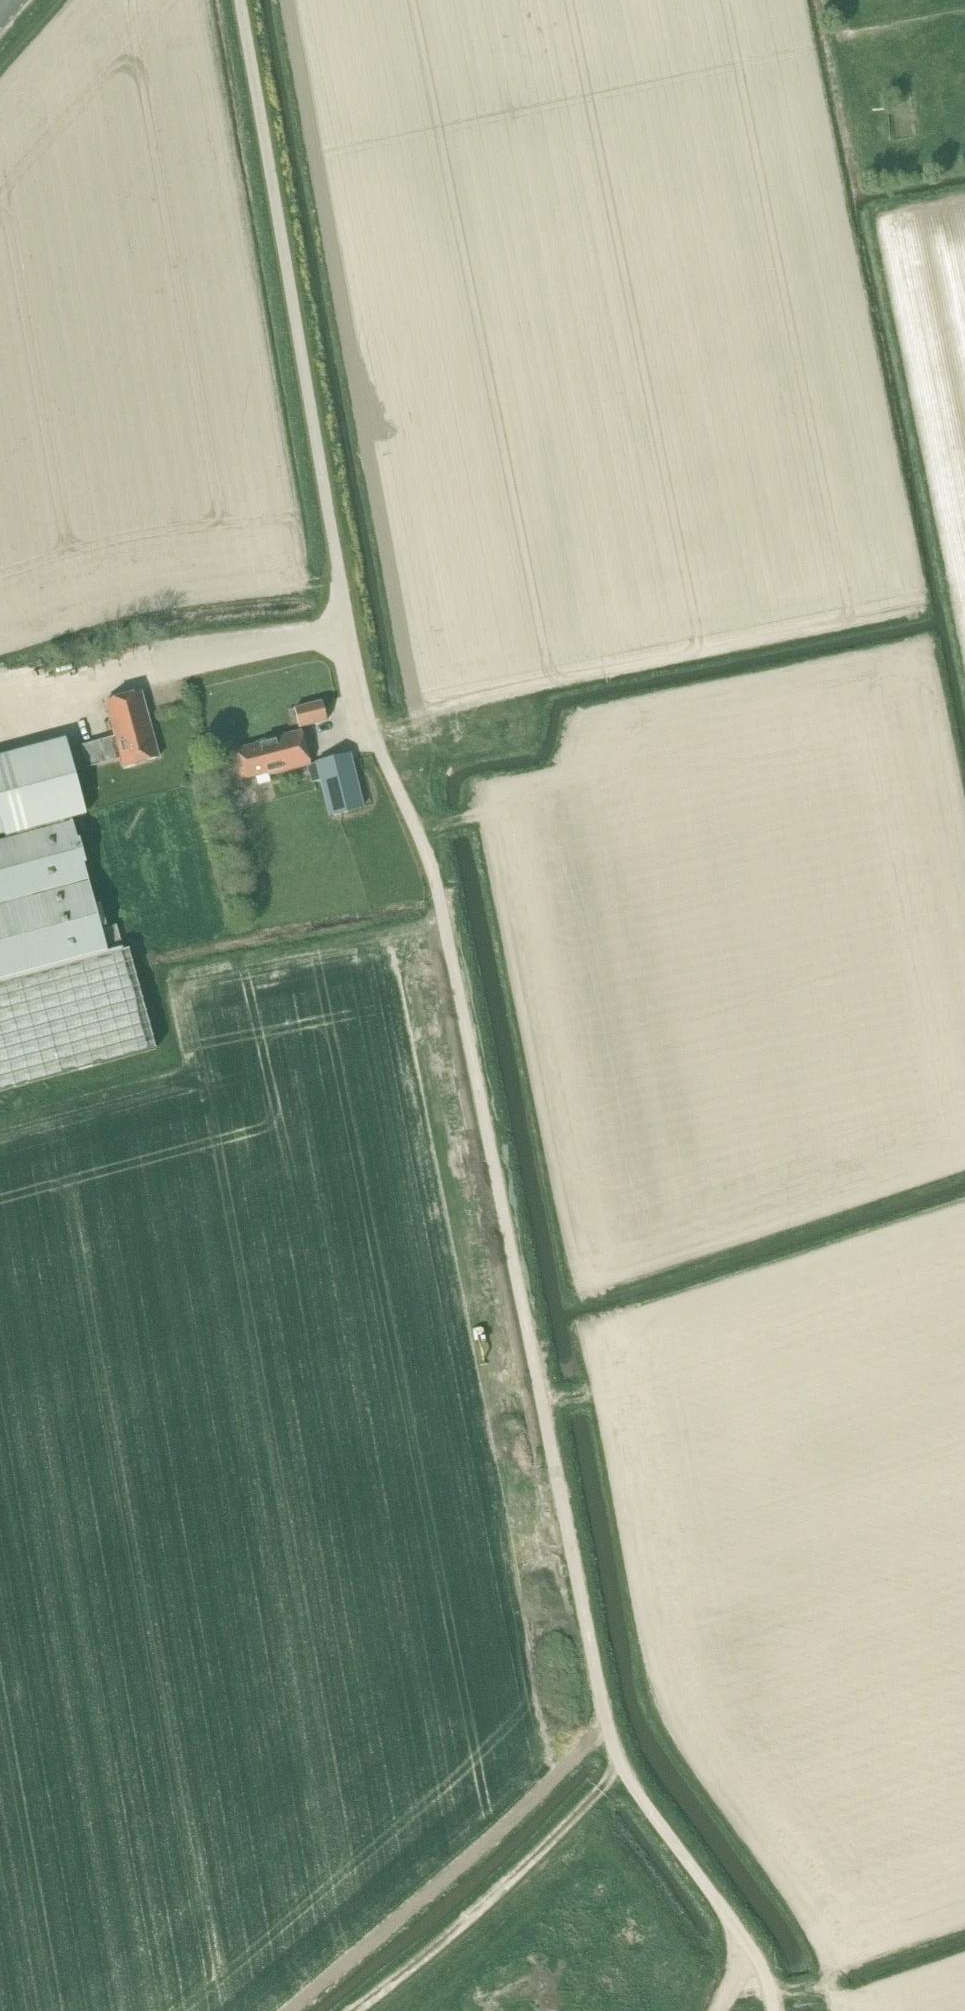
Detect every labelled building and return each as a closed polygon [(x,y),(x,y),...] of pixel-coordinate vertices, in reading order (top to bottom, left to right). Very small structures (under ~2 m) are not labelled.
[(121,758),(124,767),(158,758),(141,692),(106,701),(115,736),(100,741),(81,746),(87,768),(106,763),(121,758)] [(295,708),(300,728),(327,721),(322,701),(295,708)] [(258,775),(260,783),(270,781),(269,775),(310,765),(302,731),(260,742),(260,743),(244,747),(244,749),(234,751),(241,779),(258,775)] [(5,834),(7,840),(0,842),(0,1092),(156,1050),(129,950),(125,951),(117,925),(102,929),(73,822),(71,822),(71,819),(87,815),(66,739),(0,757),(0,836),(5,834)] [(329,816),(361,808),(348,755),(344,756),(316,763),(329,816)]
